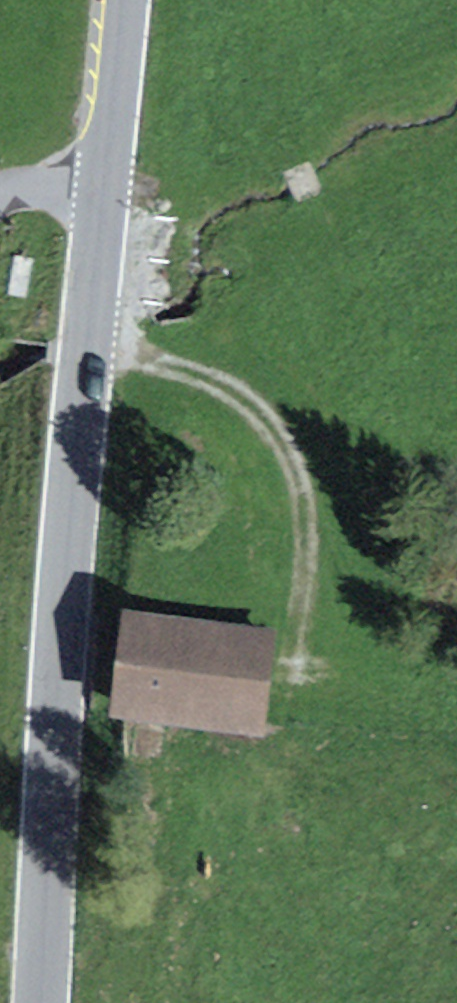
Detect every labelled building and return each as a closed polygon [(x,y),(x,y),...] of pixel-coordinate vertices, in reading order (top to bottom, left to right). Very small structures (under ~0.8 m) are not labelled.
[(133,634),(124,700),(254,717),(262,651),(133,634)]
